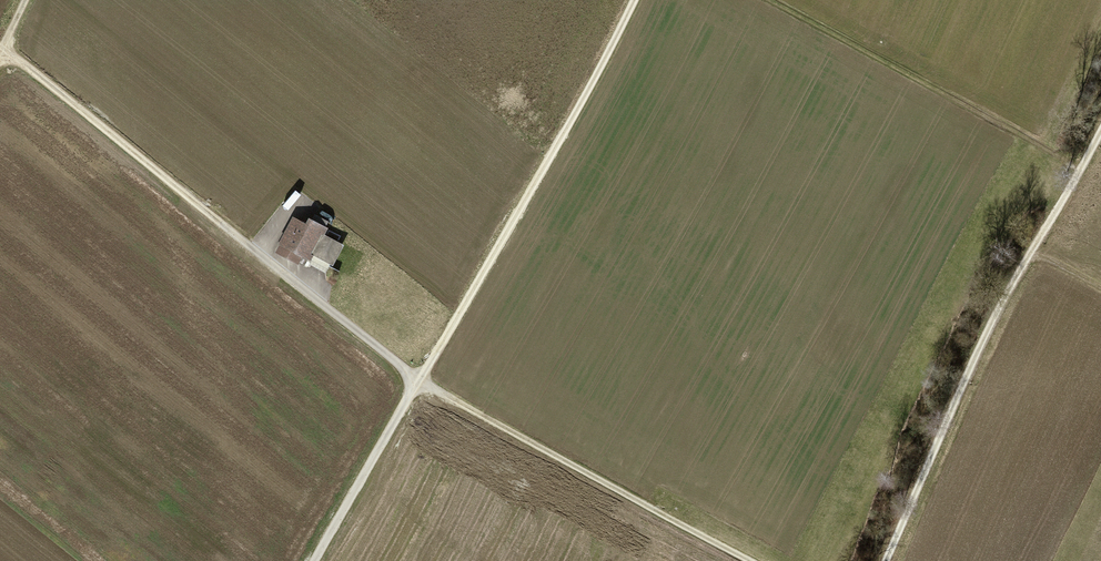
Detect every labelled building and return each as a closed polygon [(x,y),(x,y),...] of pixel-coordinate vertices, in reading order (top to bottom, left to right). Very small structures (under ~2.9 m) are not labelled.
[(305,222),(292,215),(277,243),(311,261),(330,226),(309,215),(305,222)]
